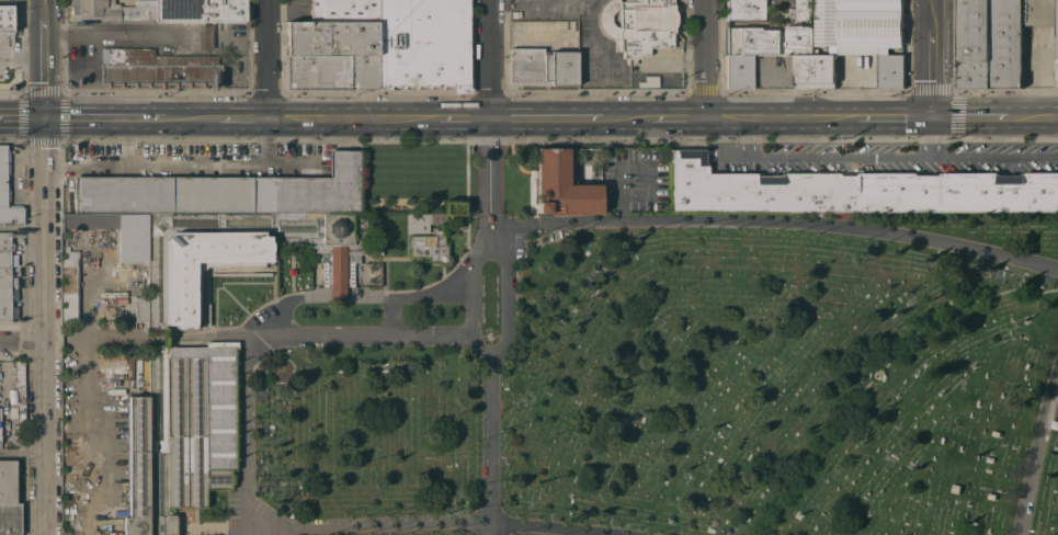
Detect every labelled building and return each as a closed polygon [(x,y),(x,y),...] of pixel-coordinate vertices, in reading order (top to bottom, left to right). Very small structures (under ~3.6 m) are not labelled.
[(68,5),(68,0),(113,0),(113,3),(120,3),(120,7),(135,7),(135,0),(156,0),(156,20),(121,20),(121,21),(71,21),(71,14),(70,14),(70,9),(69,9),(69,5),(68,5)] [(156,20),(156,0),(246,0),(247,21),(156,21),(156,20)] [(310,21),(310,0),(378,0),(378,21),(310,21)] [(378,21),(378,0),(468,0),(469,81),(471,81),(471,92),(454,92),(454,89),(443,86),(442,88),(430,86),(430,88),(417,86),(417,88),(405,86),(403,88),(390,86),(390,89),(378,89),(378,55),(378,21)] [(605,2),(608,0),(619,0),(619,1),(625,1),(625,0),(673,0),(673,3),(674,3),(674,10),(675,10),(676,12),(676,15),(676,18),(676,21),(676,24),(675,26),(674,26),(674,33),(672,33),(672,47),(649,47),(649,56),(639,56),(639,57),(623,57),(623,50),(615,50),(615,39),(612,38),(610,37),(607,36),(604,34),(602,31),(600,27),(599,22),(599,21),(599,19),(599,15),(600,12),(601,8),(603,5),(605,2)] [(726,20),(726,0),(767,0),(767,20),(726,20)] [(796,8),(796,0),(812,0),(812,20),(790,20),(790,8),(796,8)] [(815,45),(815,0),(903,0),(902,47),(879,47),(879,55),(877,55),(838,54),(838,45),(815,45)] [(959,88),(959,0),(1057,0),(1057,87),(1056,87),(1056,24),(1022,25),(1023,88),(959,88)] [(2,35),(0,35),(0,5),(12,5),(13,34),(5,34),(5,37),(2,37),(2,35)] [(287,22),(310,21),(378,21),(378,55),(287,55),(287,22)] [(795,55),(795,54),(753,54),(753,55),(727,55),(727,26),(765,26),(765,27),(766,27),(766,25),(810,25),(810,26),(814,26),(814,55),(795,55)] [(223,55),(223,83),(203,84),(203,87),(202,87),(202,83),(190,84),(190,87),(189,87),(189,83),(175,83),(175,87),(174,87),(174,83),(162,83),(162,87),(161,87),(161,83),(149,83),(149,87),(148,87),(147,84),(135,84),(135,87),(134,87),(134,84),(122,84),(122,87),(121,87),(121,84),(109,84),(109,87),(107,87),(107,84),(101,84),(101,48),(153,48),(153,55),(223,55)] [(577,50),(577,84),(516,84),(516,81),(510,81),(510,48),(544,48),(544,54),(550,54),(550,50),(577,50)] [(378,55),(378,89),(287,89),(287,55),(378,55)] [(753,56),(753,88),(727,88),(727,55),(753,55),(753,56)] [(814,55),(822,55),(835,55),(835,88),(795,88),(795,55),(814,55)] [(879,55),(905,55),(905,88),(878,88),(877,55),(879,55)] [(638,81),(645,80),(645,76),(658,75),(658,86),(638,87),(638,81)] [(23,225),(0,225),(0,144),(7,144),(7,207),(23,207),(23,225)] [(601,213),(537,213),(537,148),(569,148),(569,175),(577,183),(578,184),(601,184),(601,213)] [(1024,172),(1057,172),(1057,211),(670,212),(670,149),(705,149),(705,163),(706,163),(707,164),(707,173),(755,172),(756,173),(758,173),(759,175),(780,175),(780,174),(781,173),(782,173),(782,172),(837,172),(838,173),(839,173),(839,175),(861,175),(861,173),(862,173),(863,172),(918,172),(919,172),(920,173),(920,174),(942,174),(942,173),(943,172),(998,172),(1000,172),(1000,173),(1001,174),(1023,174),(1023,172),(1024,172)] [(322,213),(277,212),(277,213),(76,213),(75,177),(330,177),(330,150),(361,150),(361,213),(356,213),(322,213)] [(464,201),(464,214),(445,214),(445,201),(464,201)] [(439,223),(439,212),(406,213),(407,233),(428,232),(428,224),(439,223)] [(356,213),(356,215),(363,215),(363,217),(366,217),(365,239),(382,239),(382,251),(366,251),(366,254),(360,254),(360,269),(353,269),(353,286),(345,286),(345,292),(345,299),(345,301),(331,301),(331,299),(331,292),(331,286),(322,286),(322,262),(316,262),(316,254),(310,254),(310,252),(306,252),(306,243),(276,243),(276,232),(270,232),(270,231),(265,231),(174,231),(167,239),(167,320),(167,328),(167,330),(147,330),(147,321),(134,321),(134,296),(148,297),(148,236),(147,236),(147,219),(135,219),(135,228),(62,228),(62,214),(76,214),(76,213),(277,213),(277,218),(315,218),(315,216),(322,216),(322,213),(356,213)] [(423,236),(435,235),(442,235),(441,220),(435,220),(435,214),(443,214),(443,218),(445,218),(445,235),(445,244),(446,244),(447,262),(440,262),(439,260),(429,260),(429,261),(410,262),(410,246),(418,246),(418,242),(423,242),(423,236)] [(167,320),(167,239),(174,231),(265,231),(265,237),(271,237),(271,243),(273,243),(273,264),(196,263),(196,315),(198,315),(198,328),(167,328),(167,320)] [(11,320),(0,320),(0,232),(11,232),(11,320)] [(79,321),(61,321),(61,258),(78,258),(79,321)] [(104,306),(114,306),(114,319),(105,319),(104,306)] [(177,534),(123,534),(124,516),(128,516),(128,396),(148,397),(149,344),(156,344),(156,345),(160,345),(160,344),(168,344),(168,345),(235,346),(235,351),(236,352),(236,363),(235,375),(236,375),(236,387),(235,399),(236,399),(236,411),(236,423),(236,435),(236,448),(236,468),(231,468),(231,474),(236,474),(236,483),(231,483),(231,489),(206,488),(206,506),(168,506),(167,511),(170,511),(170,514),(175,514),(175,516),(177,516),(177,520),(179,520),(179,534),(177,534)] [(25,424),(21,424),(21,420),(19,420),(19,395),(18,395),(18,386),(15,386),(15,373),(12,373),(12,369),(15,369),(15,361),(24,361),(25,424)] [(22,534),(21,534),(0,534),(0,459),(16,459),(16,502),(21,502),(22,534)] [(962,485),(959,493),(952,491),(953,483),(962,485)]
